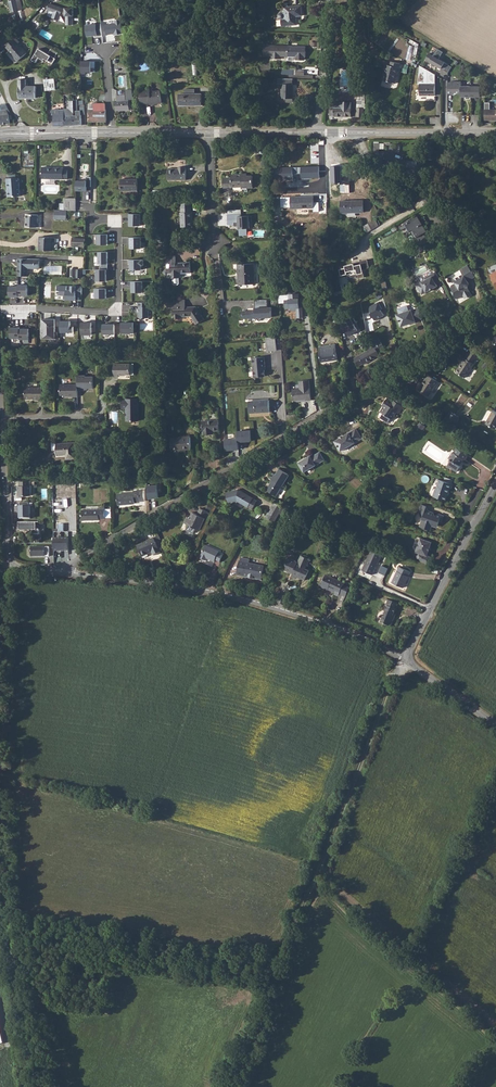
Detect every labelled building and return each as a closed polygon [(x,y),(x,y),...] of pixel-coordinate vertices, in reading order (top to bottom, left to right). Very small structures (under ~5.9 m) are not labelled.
[(16,0),(8,2),(11,13),(18,11),(16,0)] [(49,12),(47,17),(58,23),(60,18),(65,20),(65,24),(72,24),(72,15),(73,15),(74,7),(65,7),(65,8),(52,2),(47,11),(49,12)] [(303,6),(286,7),(286,12),(282,13),(280,15),(281,17),(283,19),(283,26),(287,25),(298,24),(298,16),(304,15),(303,6)] [(115,23),(102,25),(103,34),(113,33),(114,35),(122,34),(121,20),(114,21),(115,23)] [(102,23),(87,25),(88,36),(103,34),(102,25),(102,23)] [(14,40),(4,48),(7,52),(16,63),(25,56),(16,45),(18,43),(14,40)] [(282,56),(289,56),(290,46),(263,45),(263,55),(272,56),(272,59),(282,59),(282,56)] [(290,46),(289,56),(297,57),(297,60),(306,61),(306,57),(307,47),(290,46)] [(57,52),(51,47),(47,54),(38,48),(31,59),(35,62),(38,57),(42,60),(43,58),(51,63),(54,58),(53,58),(57,52)] [(425,60),(440,69),(448,73),(451,67),(438,59),(443,52),(436,49),(432,55),(429,54),(425,60)] [(79,61),(79,75),(85,75),(85,73),(95,73),(95,61),(79,61)] [(386,66),(382,81),(396,84),(400,69),(402,70),(403,65),(391,62),(390,67),(386,66)] [(417,85),(420,84),(436,85),(435,75),(420,66),(417,85)] [(282,78),(278,78),(278,84),(282,84),(281,98),(293,98),(294,84),(293,84),(293,79),(282,78)] [(43,80),(45,92),(56,90),(54,79),(43,80)] [(23,81),(17,81),(18,99),(35,98),(34,87),(23,88),(23,81)] [(447,95),(460,94),(460,87),(460,82),(447,82),(447,95)] [(436,85),(420,84),(420,95),(436,95),(436,85)] [(460,94),(460,98),(480,98),(479,86),(460,87),(460,94)] [(149,92),(138,93),(140,105),(150,104),(150,106),(160,105),(158,93),(149,94),(149,92)] [(114,112),(128,111),(128,101),(132,101),(132,96),(127,97),(115,97),(116,102),(114,102),(114,112)] [(202,107),(202,96),(180,96),(179,107),(202,107)] [(330,106),(329,116),(351,116),(351,102),(345,102),(345,101),(342,101),(342,102),(334,101),(334,107),(333,107),(333,106),(332,105),(331,105),(330,106),(330,107),(330,106)] [(69,110),(64,111),(65,127),(74,126),(73,116),(76,116),(76,112),(74,112),(74,110),(73,102),(69,102),(69,110)] [(9,124),(8,118),(6,104),(0,105),(0,126),(9,124)] [(90,111),(87,111),(87,123),(105,123),(104,104),(90,104),(90,105),(90,111)] [(483,110),(483,121),(495,121),(495,110),(487,110),(483,110)] [(64,111),(53,112),(53,115),(54,127),(65,127),(64,111)] [(415,151),(416,143),(405,141),(404,150),(415,151)] [(293,180),(293,166),(272,166),(272,180),(293,180)] [(319,178),(319,166),(300,167),(301,178),(319,178)] [(349,166),(333,167),(333,183),(340,183),(340,192),(349,192),(349,166)] [(168,169),(168,180),(187,180),(187,169),(187,167),(180,167),(180,168),(168,169)] [(42,168),(42,173),(42,179),(67,180),(67,173),(67,171),(63,170),(63,168),(42,168)] [(231,178),(222,178),(222,188),(231,188),(231,187),(240,187),(241,193),(246,192),(246,188),(252,188),(252,176),(241,177),(241,174),(231,175),(231,178)] [(18,179),(6,180),(6,190),(7,190),(8,198),(19,198),(18,189),(18,188),(18,179)] [(87,180),(77,180),(77,190),(87,190),(87,180)] [(137,180),(121,180),(121,191),(137,191),(137,180)] [(316,209),(316,197),(294,197),(294,209),(316,209)] [(486,203),(495,211),(495,204),(489,199),(486,203)] [(76,203),(65,203),(65,212),(66,212),(76,213),(76,203)] [(181,212),(180,212),(180,227),(192,227),(192,212),(191,212),(191,208),(190,208),(190,203),(181,203),(181,208),(181,212)] [(366,203),(344,203),(344,215),(366,215),(366,203)] [(481,211),(475,220),(479,224),(486,214),(481,211)] [(55,212),(54,221),(66,221),(66,212),(65,212),(55,212)] [(142,214),(131,213),(130,225),(141,225),(142,214)] [(240,216),(240,214),(226,214),(226,224),(233,224),(233,226),(237,226),(238,226),(238,228),(237,228),(238,235),(245,235),(245,228),(248,228),(248,221),(250,221),(250,216),(240,216)] [(26,215),(25,228),(39,229),(39,224),(37,224),(37,216),(26,215)] [(367,232),(379,225),(376,219),(364,225),(367,232)] [(409,220),(396,228),(401,236),(403,234),(408,242),(418,235),(409,220)] [(109,244),(108,233),(97,234),(98,244),(109,244)] [(142,248),(142,237),(131,237),(131,248),(142,248)] [(39,238),(38,251),(52,252),(52,243),(55,243),(55,239),(39,238)] [(71,239),(71,247),(83,248),(84,240),(71,239)] [(108,263),(108,251),(99,252),(99,264),(108,263)] [(175,257),(164,258),(164,265),(170,265),(171,279),(180,278),(179,274),(191,273),(190,263),(176,264),(175,257)] [(131,259),(131,269),(143,269),(143,265),(145,265),(145,259),(131,259)] [(354,274),(355,279),(361,277),(359,269),(366,268),(364,260),(354,262),(355,265),(351,266),(350,264),(336,267),(338,276),(343,274),(344,277),(354,274)] [(252,265),(236,265),(236,285),(253,285),(252,265)] [(18,266),(18,277),(28,277),(28,270),(40,271),(41,267),(18,266)] [(467,283),(465,281),(472,277),(466,268),(458,272),(461,277),(452,282),(454,285),(450,287),(450,289),(452,294),(452,296),(454,300),(457,300),(462,297),(464,301),(471,297),(467,290),(468,286),(467,283)] [(107,281),(107,269),(96,269),(97,281),(107,281)] [(438,284),(438,283),(433,274),(421,281),(423,283),(414,288),(418,295),(420,297),(436,289),(434,286),(438,284)] [(143,292),(143,281),(132,281),(132,292),(143,292)] [(19,284),(19,285),(19,295),(29,295),(29,284),(19,284)] [(19,295),(19,285),(10,285),(10,297),(19,296),(19,295)] [(82,286),(58,285),(58,290),(61,290),(61,295),(67,295),(67,300),(77,300),(77,294),(82,294),(82,286)] [(107,288),(96,288),(96,298),(107,297),(107,288)] [(285,299),(286,309),(296,308),(297,318),(304,317),(303,305),(300,305),(300,293),(288,294),(289,299),(285,299)] [(380,301),(370,306),(373,318),(374,317),(376,320),(385,315),(382,309),(383,308),(387,307),(385,300),(380,301)] [(174,308),(172,308),(173,319),(180,319),(180,317),(191,316),(196,325),(203,320),(195,307),(185,307),(185,301),(173,301),(174,308)] [(149,302),(140,302),(140,317),(149,317),(149,302)] [(273,317),(272,307),(255,307),(256,310),(243,310),(244,318),(273,317)] [(417,314),(416,311),(410,313),(410,312),(407,313),(405,308),(396,311),(398,317),(395,317),(399,329),(413,324),(413,323),(419,321),(417,314)] [(345,328),(349,335),(359,330),(352,317),(344,322),(347,327),(345,328)] [(55,320),(41,320),(41,339),(56,339),(55,320)] [(70,322),(60,321),(60,333),(74,333),(74,327),(70,327),(70,322)] [(92,322),(82,322),(82,334),(93,334),(92,322)] [(134,332),(134,322),(121,323),(122,333),(134,332)] [(115,323),(104,324),(104,334),(116,334),(115,323)] [(19,327),(9,328),(10,339),(19,338),(19,330),(19,327)] [(29,329),(19,330),(19,338),(19,341),(29,340),(29,329)] [(495,335),(494,334),(488,338),(492,344),(493,344),(495,348),(495,334),(495,335)] [(273,337),(263,338),(264,352),(274,351),(273,337)] [(373,349),(352,361),(356,369),(361,366),(362,367),(378,358),(376,354),(383,350),(377,340),(370,344),(373,349)] [(333,347),(317,349),(319,363),(336,361),(333,347)] [(461,360),(453,374),(462,380),(471,366),(470,366),(473,362),(475,363),(479,357),(469,350),(462,361),(461,360)] [(262,358),(250,358),(252,378),(263,377),(262,368),(263,368),(262,358)] [(114,365),(114,378),(119,378),(120,376),(131,376),(131,365),(114,365)] [(86,376),(78,376),(78,384),(78,391),(83,391),(83,390),(88,390),(88,389),(93,389),(93,377),(86,377),(86,376)] [(424,381),(417,391),(427,397),(436,383),(425,376),(422,380),(424,381)] [(298,389),(290,389),(291,401),(297,400),(298,399),(300,398),(300,400),(304,399),(304,400),(309,400),(307,380),(297,381),(298,389)] [(78,384),(61,385),(61,396),(64,396),(64,397),(78,397),(78,391),(78,384)] [(25,394),(24,395),(24,399),(26,401),(35,401),(39,401),(39,402),(43,402),(43,389),(25,389),(25,394)] [(138,399),(121,400),(122,409),(126,409),(126,422),(139,421),(138,399)] [(266,399),(246,402),(247,413),(267,411),(266,399)] [(380,415),(377,420),(383,424),(387,419),(388,420),(393,414),(395,415),(400,408),(391,401),(390,403),(383,399),(380,404),(381,405),(376,412),(379,414),(380,415)] [(484,424),(494,429),(495,424),(495,413),(491,410),(484,424)] [(450,411),(447,418),(457,423),(460,416),(450,411)] [(217,421),(201,422),(202,435),(209,435),(208,432),(212,432),(218,432),(217,421)] [(351,429),(333,438),(339,448),(357,439),(351,429)] [(251,442),(250,430),(238,431),(238,438),(239,443),(251,442)] [(189,438),(169,440),(171,452),(190,450),(189,438)] [(239,443),(238,438),(224,439),(225,451),(239,450),(239,443)] [(73,443),(55,444),(55,448),(56,455),(65,455),(65,460),(74,459),(73,443)] [(467,455),(456,448),(453,453),(452,452),(447,459),(449,461),(445,467),(449,469),(451,468),(457,472),(461,466),(459,465),(463,459),(464,460),(467,455)] [(306,455),(295,461),(300,471),(320,460),(316,452),(307,457),(306,455)] [(268,480),(263,489),(273,495),(278,487),(281,489),(283,484),(281,482),(286,474),(276,468),(273,473),(270,471),(266,476),(270,479),(269,481),(268,480)] [(436,488),(433,496),(446,501),(449,493),(451,488),(452,488),(453,484),(440,480),(437,488),(436,488)] [(29,481),(18,481),(18,486),(17,486),(17,496),(31,496),(31,485),(30,485),(29,481)] [(147,485),(148,499),(159,498),(158,492),(163,492),(162,483),(147,485)] [(278,494),(279,495),(286,485),(284,484),(278,494)] [(131,491),(114,494),(116,505),(132,502),(132,500),(142,499),(141,488),(130,489),(131,491)] [(248,502),(249,500),(251,497),(238,491),(238,492),(234,490),(226,492),(223,493),(225,502),(235,500),(246,506),(250,508),(252,504),(248,502)] [(28,502),(19,502),(19,507),(18,507),(18,520),(30,520),(30,507),(28,507),(28,502)] [(421,504),(419,511),(423,519),(420,527),(429,531),(431,526),(434,525),(439,527),(440,522),(442,523),(445,516),(440,514),(434,516),(434,513),(429,511),(426,506),(421,504)] [(277,510),(269,507),(268,508),(269,509),(266,513),(265,512),(262,517),(270,522),(272,519),(273,516),(275,513),(277,510)] [(103,518),(103,509),(103,508),(97,508),(97,510),(80,510),(80,520),(97,520),(97,519),(103,519),(103,518)] [(187,518),(184,524),(185,525),(183,531),(190,534),(192,529),(197,531),(206,512),(198,509),(195,515),(189,512),(187,518)] [(35,524),(18,524),(18,532),(32,531),(32,536),(38,535),(38,530),(35,530),(35,524)] [(155,546),(151,538),(151,537),(146,539),(147,541),(134,546),(139,558),(149,553),(151,556),(158,553),(155,546)] [(419,552),(416,559),(430,564),(432,557),(428,555),(433,541),(422,537),(417,551),(419,552)] [(69,538),(54,538),(54,552),(69,552),(69,538)] [(204,545),(197,559),(202,561),(204,559),(212,563),(213,561),(217,562),(220,555),(216,553),(217,552),(204,545)] [(48,547),(30,547),(30,557),(48,557),(48,547)] [(362,570),(372,575),(381,555),(371,550),(362,570)] [(237,561),(234,575),(259,580),(261,566),(246,563),(247,560),(238,558),(237,562),(237,561)] [(285,568),(283,572),(290,576),(289,579),(294,581),(294,579),(302,583),(307,573),(304,571),(308,562),(300,558),(297,564),(294,563),(295,562),(287,559),(284,564),(285,568)] [(397,565),(389,583),(401,588),(409,571),(397,565)] [(327,573),(321,585),(325,587),(326,586),(335,591),(334,593),(338,595),(340,592),(346,595),(348,590),(342,587),(345,582),(327,573)] [(386,605),(378,623),(389,628),(392,620),(390,619),(397,604),(386,599),(384,604),(386,605)]
